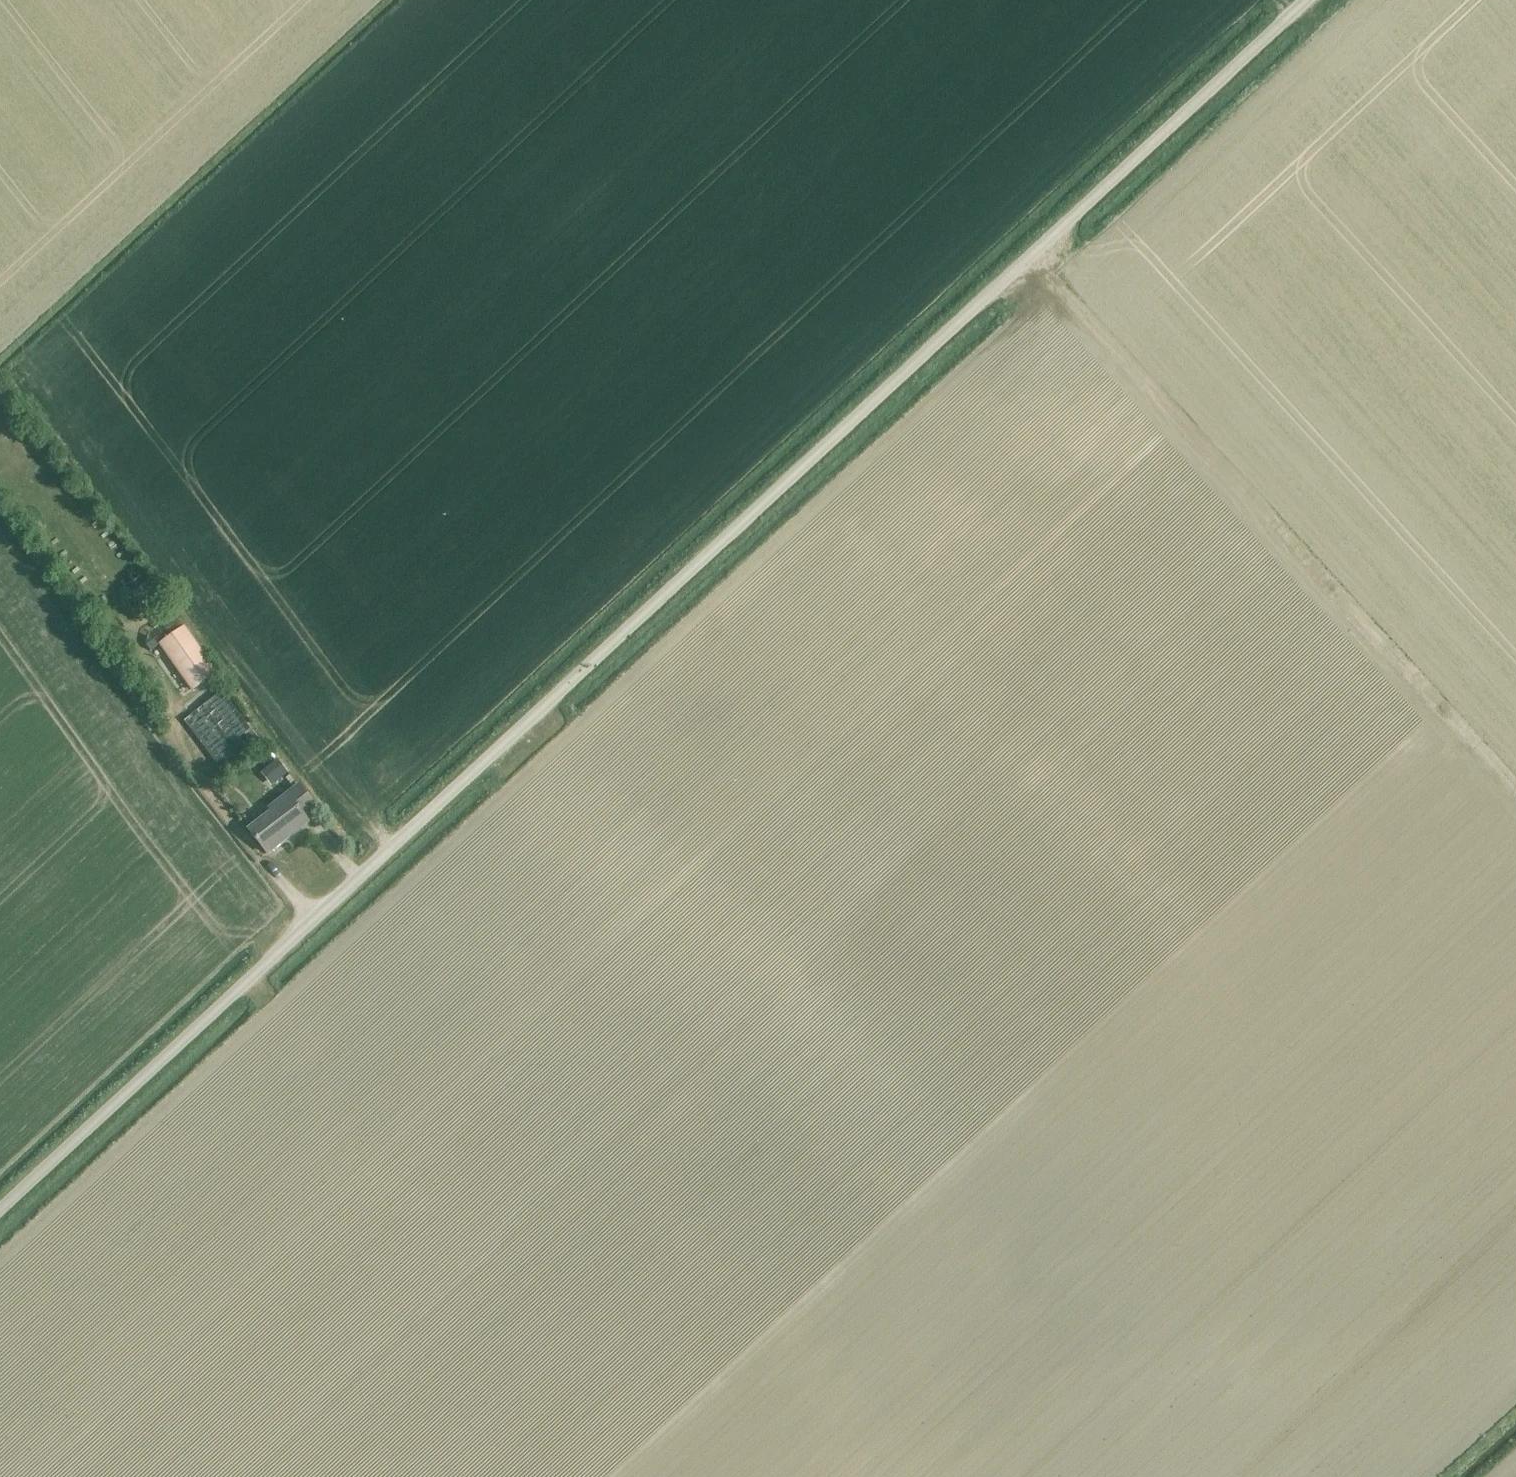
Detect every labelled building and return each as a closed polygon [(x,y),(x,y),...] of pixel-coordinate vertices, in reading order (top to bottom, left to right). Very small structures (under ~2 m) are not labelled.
[(192,690),(216,673),(184,627),(160,644),(192,690)] [(191,714),(185,719),(190,726),(222,771),(247,752),(238,739),(244,734),(253,748),(260,742),(222,690),(191,714)] [(261,772),(271,786),(288,773),(277,759),(261,772)] [(302,816),(315,806),(300,787),(270,810),(273,814),(251,830),(269,853),(308,823),(302,816)]
